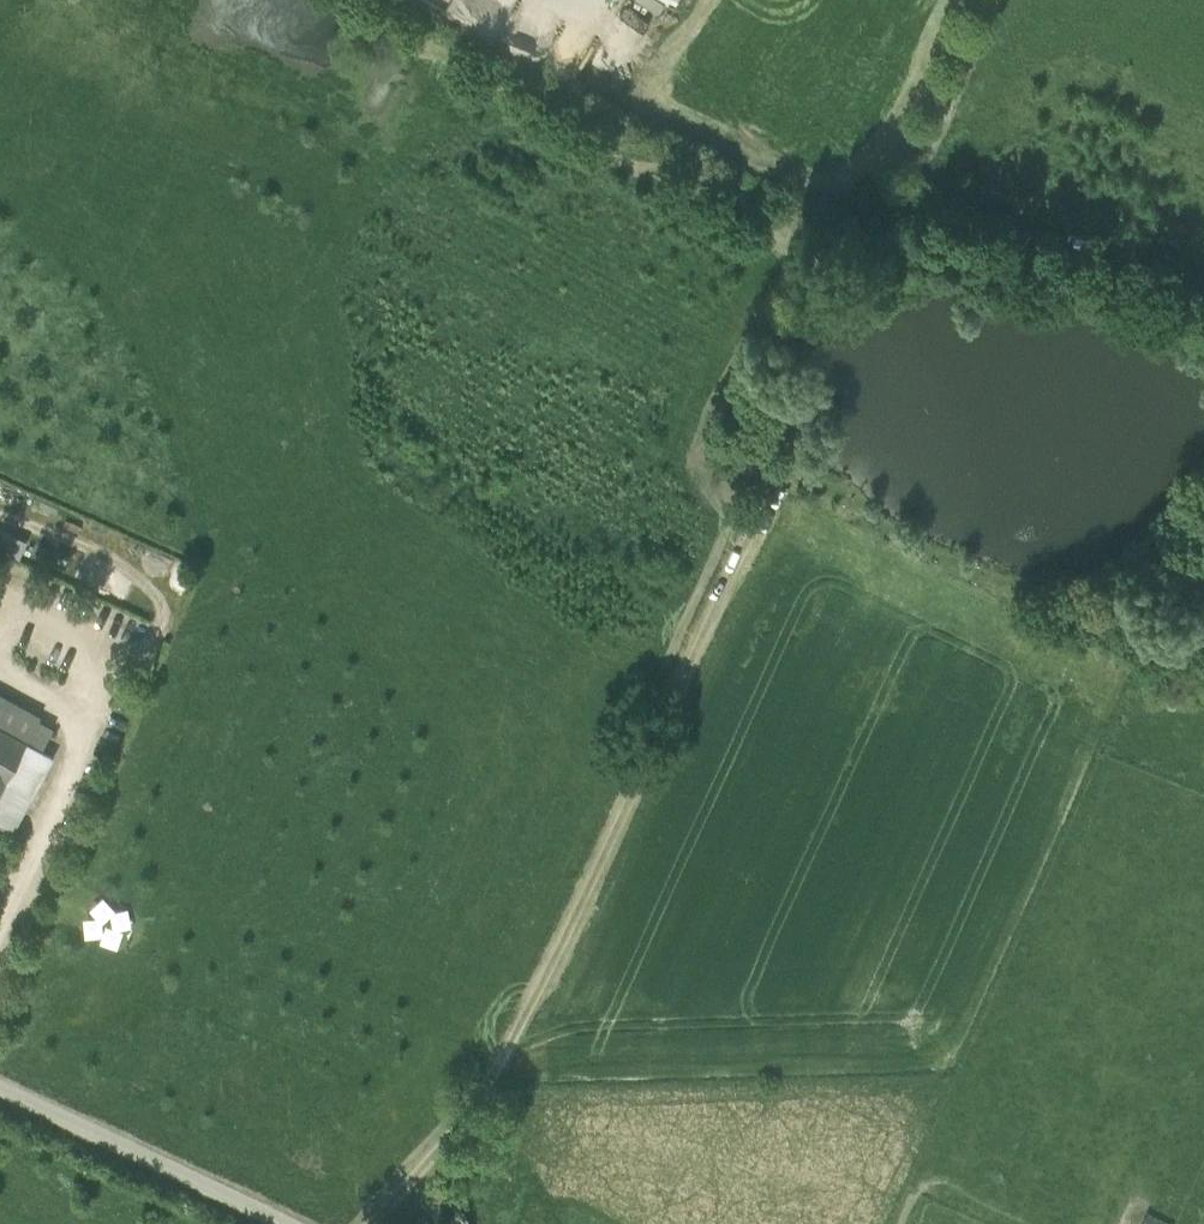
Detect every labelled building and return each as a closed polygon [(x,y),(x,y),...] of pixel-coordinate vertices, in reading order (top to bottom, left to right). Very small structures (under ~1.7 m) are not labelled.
[(24,739),(36,717),(0,697),(0,726),(24,739)] [(25,740),(38,736),(24,739),(0,726),(0,786),(25,740)] [(11,829),(52,755),(25,740),(0,786),(0,823),(11,829)]
